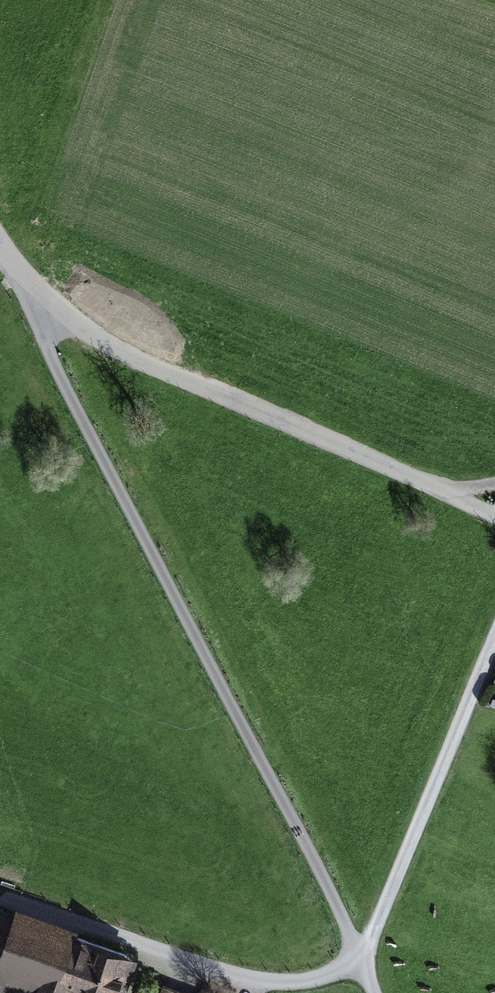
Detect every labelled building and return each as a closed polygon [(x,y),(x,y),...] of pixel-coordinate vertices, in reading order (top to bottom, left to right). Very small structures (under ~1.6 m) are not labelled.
[(0,921),(0,979),(41,992),(113,992),(123,962),(0,921)]
